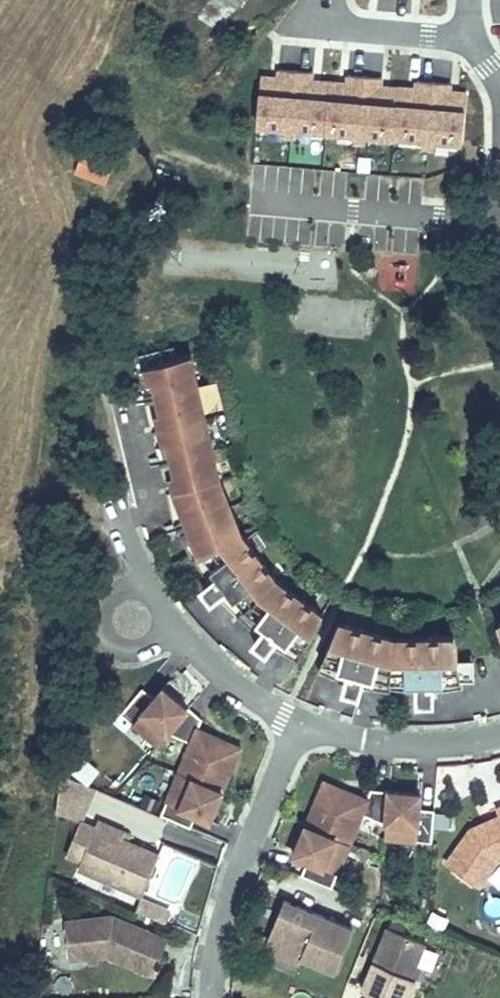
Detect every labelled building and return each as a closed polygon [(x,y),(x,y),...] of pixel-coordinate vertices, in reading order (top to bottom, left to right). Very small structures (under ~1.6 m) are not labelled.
[(237,10),(245,0),(221,0),(237,10)] [(456,133),(460,92),(442,90),(443,82),(444,74),(411,70),(410,78),(409,87),(374,83),(374,75),(375,67),(342,63),(341,71),(341,80),(305,76),(306,68),(307,60),(273,56),(273,64),(272,73),(254,71),(249,112),(456,133)] [(272,73),(273,64),(265,63),(255,62),(254,71),(272,73)] [(341,80),(341,71),(306,68),(305,76),(341,80)] [(409,87),(410,78),(374,75),(374,83),(409,87)] [(460,92),(461,83),(443,82),(442,90),(460,92)] [(82,147),(73,172),(105,183),(114,158),(82,147)] [(405,287),(406,266),(380,264),(378,284),(405,287)] [(175,331),(136,340),(143,371),(157,368),(160,378),(146,381),(158,434),(172,431),(174,440),(160,443),(173,502),(186,497),(189,505),(176,510),(205,565),(220,554),(229,566),(214,577),(253,620),(266,605),(277,614),(265,629),(290,644),(317,597),(272,562),(237,515),(217,460),(191,340),(178,343),(175,331)] [(214,577),(229,566),(220,554),(205,565),(198,570),(207,582),(214,577)] [(491,608),(497,623),(499,631),(499,603),(491,608)] [(452,648),(448,622),(390,621),(334,604),(311,654),(338,667),(344,648),(358,652),(353,671),(410,680),(411,660),(425,660),(425,680),(455,676),(454,668),(452,648)] [(265,629),(277,614),(266,605),(253,620),(249,626),(260,635),(265,629)] [(470,666),(467,647),(452,648),(454,668),(470,666)] [(353,671),(358,652),(344,648),(338,667),(337,674),(351,678),(353,671)] [(425,680),(425,660),(411,660),(410,680),(410,687),(425,687),(425,680)] [(167,736),(189,712),(163,690),(153,701),(143,691),(121,716),(157,748),(167,736)] [(221,792),(239,750),(197,732),(201,722),(189,712),(167,736),(189,745),(178,773),(221,792)] [(208,824),(221,794),(221,792),(178,773),(158,819),(188,832),(194,818),(208,824)] [(142,897),(159,856),(122,840),(96,829),(83,824),(96,792),(74,783),(63,778),(57,816),(79,825),(66,856),(81,863),(78,870),(142,897)] [(385,826),(389,792),(372,790),(368,799),(325,780),(306,824),(349,843),(362,815),(385,826)] [(431,844),(435,812),(421,810),(422,795),(389,792),(385,826),(383,839),(431,844)] [(496,806),(499,813),(489,818),(491,822),(485,825),(483,821),(470,827),(447,861),(479,884),(498,857),(499,856),(499,805),(496,806)] [(125,834),(99,823),(96,829),(122,840),(125,834)] [(329,887),(349,843),(306,824),(292,855),(305,861),(300,875),(329,887)] [(352,932),(283,903),(266,945),(302,960),(335,973),(352,932)] [(163,958),(170,941),(115,917),(66,923),(71,961),(105,957),(151,976),(159,957),(163,958)] [(423,945),(387,930),(360,993),(372,997),(407,997),(414,981),(409,979),(414,968),(423,945)] [(302,960),(266,945),(264,950),(299,965),(302,960)] [(414,981),(419,970),(414,968),(409,979),(414,981)] [(312,990),(287,992),(287,997),(312,997),(312,990)]
